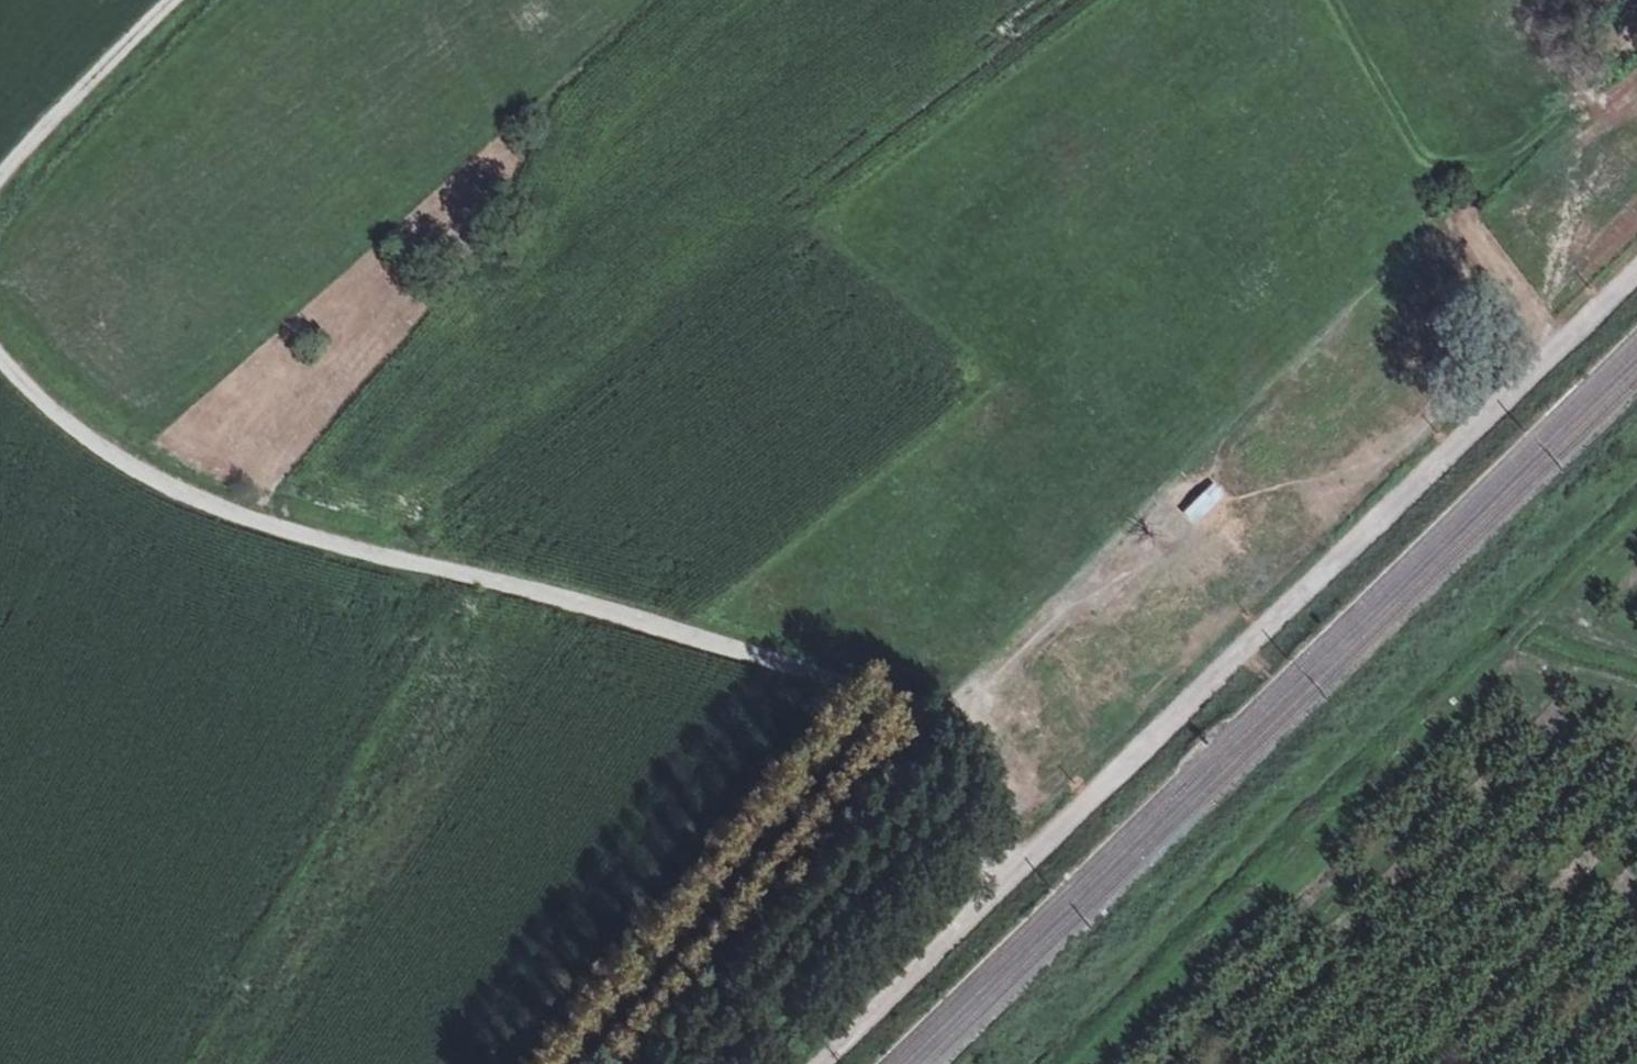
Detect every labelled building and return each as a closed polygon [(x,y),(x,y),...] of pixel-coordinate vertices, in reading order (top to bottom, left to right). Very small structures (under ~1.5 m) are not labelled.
[(1194,521),(1223,493),(1212,481),(1183,510),(1194,521)]
